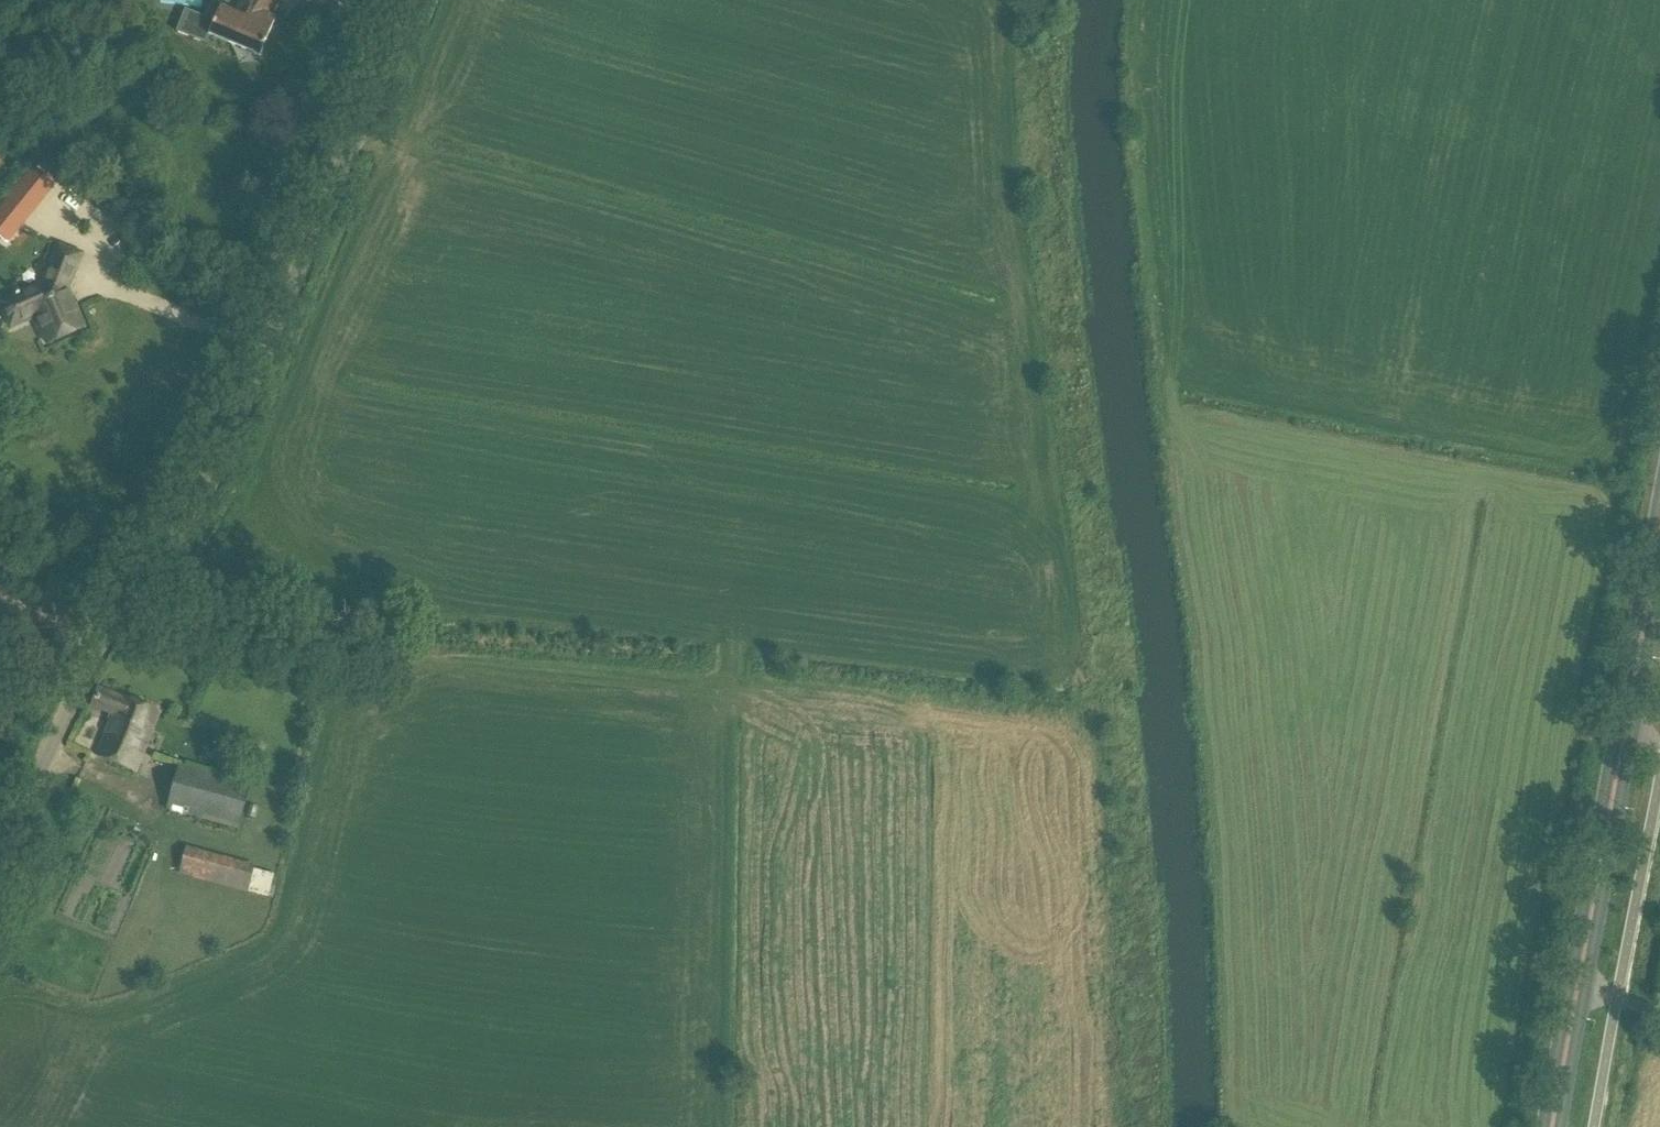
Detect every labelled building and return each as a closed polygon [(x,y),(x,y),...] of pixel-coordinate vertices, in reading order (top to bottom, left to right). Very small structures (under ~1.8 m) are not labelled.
[(211,34),(261,54),(274,23),(277,19),(268,13),(277,0),(245,0),(252,4),(247,17),(221,7),(220,10),(209,6),(205,16),(187,8),(178,30),(208,42),(211,34)] [(22,181),(43,198),(54,184),(33,167),(22,181)] [(26,218),(5,201),(0,207),(0,237),(7,242),(26,218)] [(12,317),(25,311),(35,307),(49,340),(82,326),(68,292),(77,267),(53,258),(44,282),(21,292),(20,290),(7,295),(8,297),(4,299),(6,303),(4,307),(8,315),(12,317)] [(99,689),(92,706),(112,714),(96,755),(137,772),(161,712),(120,696),(120,697),(99,689)] [(218,730),(215,740),(233,745),(236,736),(223,732),(222,732),(218,730)] [(251,785),(180,764),(167,810),(238,829),(251,785)] [(188,846),(181,874),(248,892),(255,865),(188,846)]
